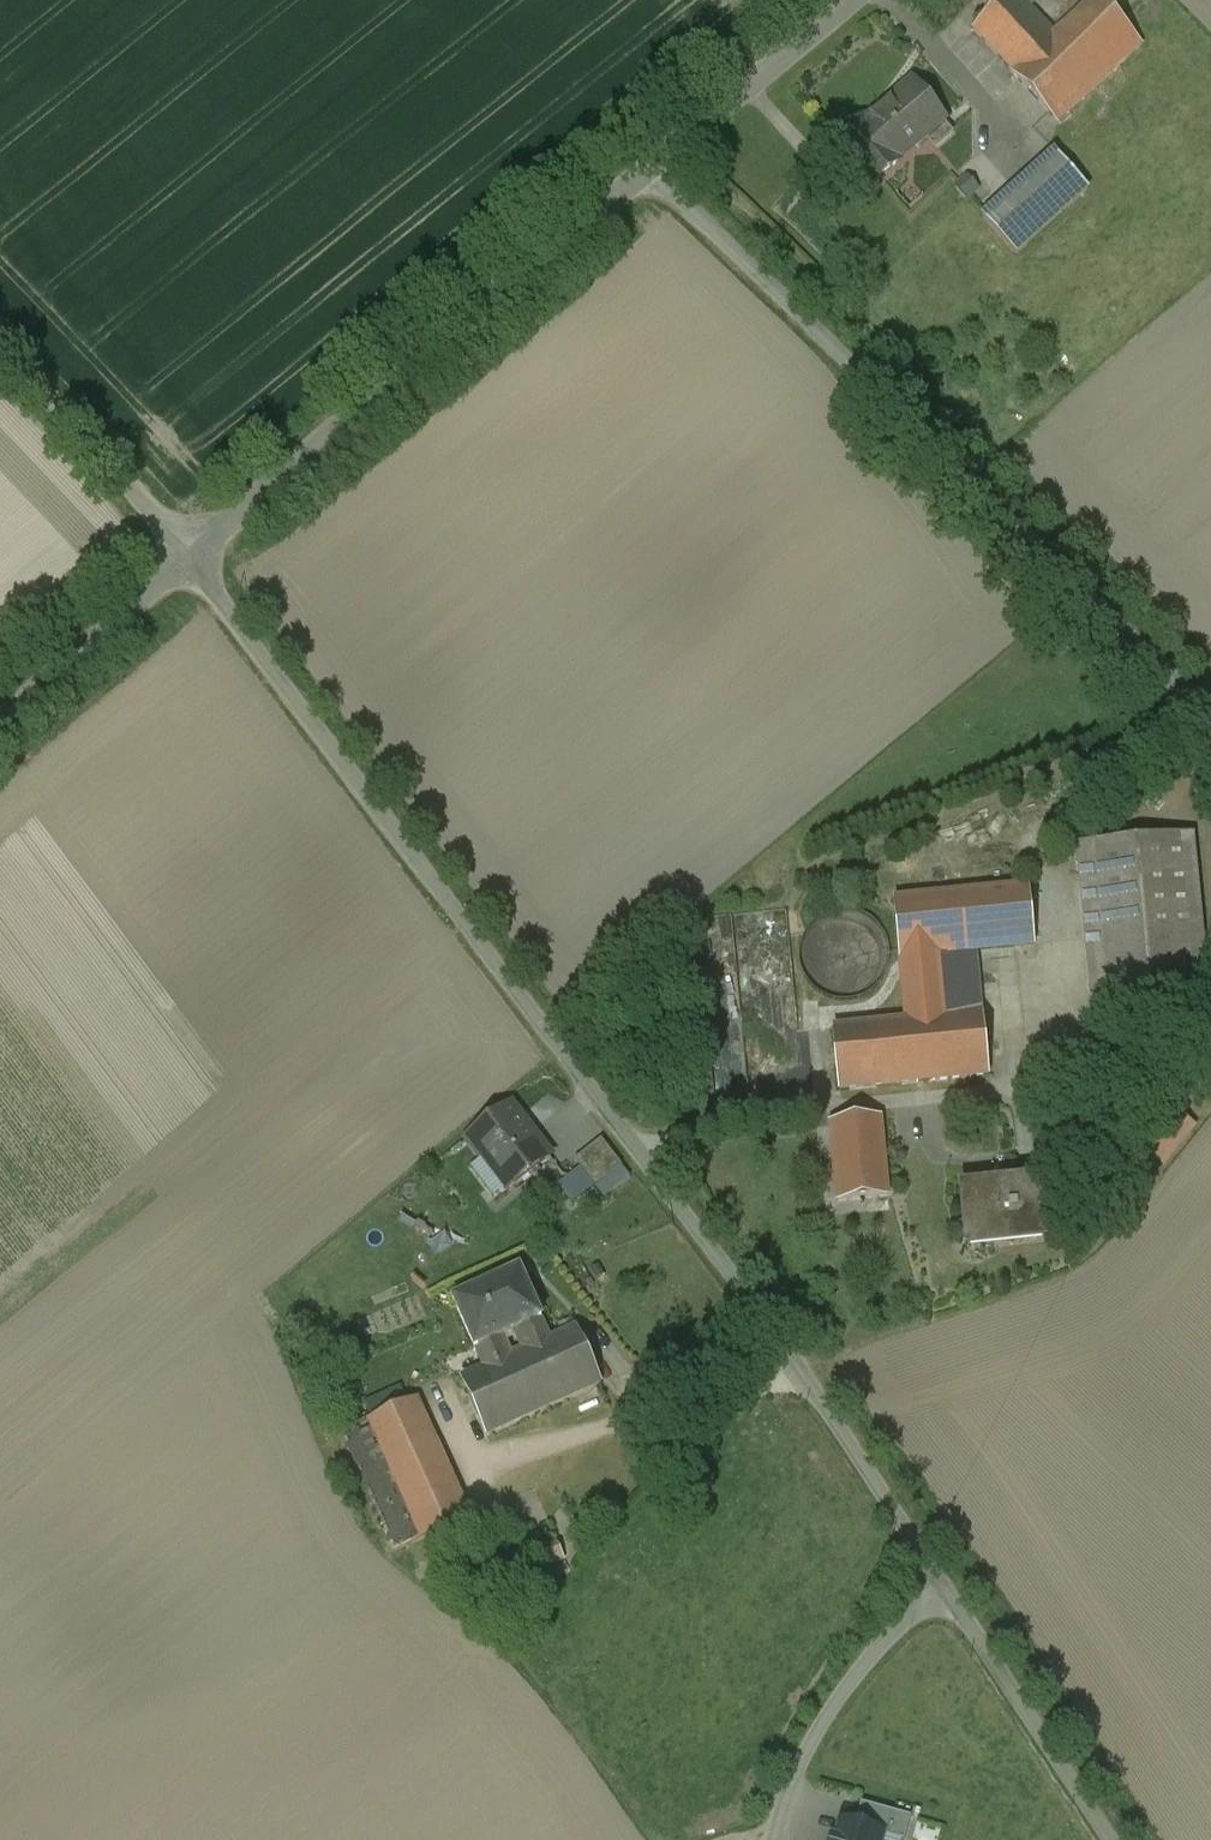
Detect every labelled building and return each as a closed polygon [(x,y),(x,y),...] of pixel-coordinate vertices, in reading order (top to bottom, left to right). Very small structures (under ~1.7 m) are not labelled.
[(973,29),(1015,73),(1055,35),(1022,0),(1003,0),(973,29)] [(1014,73),(1058,121),(1141,44),(1121,22),(1099,0),(1092,0),(1055,35),(1015,73),(1014,73)] [(944,120),(913,83),(865,123),(864,124),(895,161),(896,160),(944,120)] [(895,161),(864,124),(865,123),(863,121),(838,142),(873,184),(898,162),(896,160),(895,161)] [(1055,152),(982,217),(1015,254),(1088,188),(1055,152)] [(1190,839),(1091,848),(1105,994),(1204,984),(1190,839)] [(1028,887),(893,900),(899,958),(938,954),(1034,945),(1028,887)] [(855,911),(848,910),(842,910),(834,911),(829,912),(824,914),(818,918),(813,922),(809,926),(805,932),(802,937),(800,942),(799,947),(799,952),(798,956),(799,962),(800,967),(802,971),(804,976),(806,980),(810,986),(816,991),(822,995),(826,997),(830,998),(834,999),(840,1000),(846,1000),(853,999),(858,998),(863,996),(867,994),(873,990),(877,986),(880,982),(883,978),(886,973),(887,967),(889,962),(889,958),(889,954),(889,949),(888,943),(886,939),(884,934),(881,929),(876,923),(871,919),(866,915),(861,913),(855,911)] [(938,954),(899,958),(905,1020),(982,1012),(981,1008),(944,1011),(938,954)] [(905,1020),(833,1027),(839,1090),(988,1076),(982,1012),(905,1020)] [(550,1157),(511,1106),(468,1139),(506,1190),(550,1157)] [(1167,1107),(1138,1145),(1157,1160),(1186,1122),(1167,1107)] [(879,1118),(830,1123),(838,1202),(888,1196),(879,1118)] [(621,1166),(601,1139),(574,1160),(595,1187),(621,1166)] [(1039,1180),(964,1188),(966,1213),(964,1214),(967,1242),(1044,1234),(1039,1180)] [(519,1271),(453,1301),(484,1369),(550,1339),(519,1271)] [(484,1369),(461,1380),(487,1437),(601,1385),(575,1328),(550,1339),(484,1369)] [(468,1519),(415,1400),(367,1422),(420,1541),(468,1519)] [(420,1541),(367,1422),(343,1433),(395,1552),(420,1541)] [(555,1540),(527,1553),(536,1572),(564,1559),(555,1540)] [(861,1804),(855,1826),(884,1834),(884,1836),(898,1839),(905,1839),(911,1818),(861,1804)] [(884,1836),(884,1834),(855,1826),(841,1822),(836,1839),(883,1839),(884,1836)]
